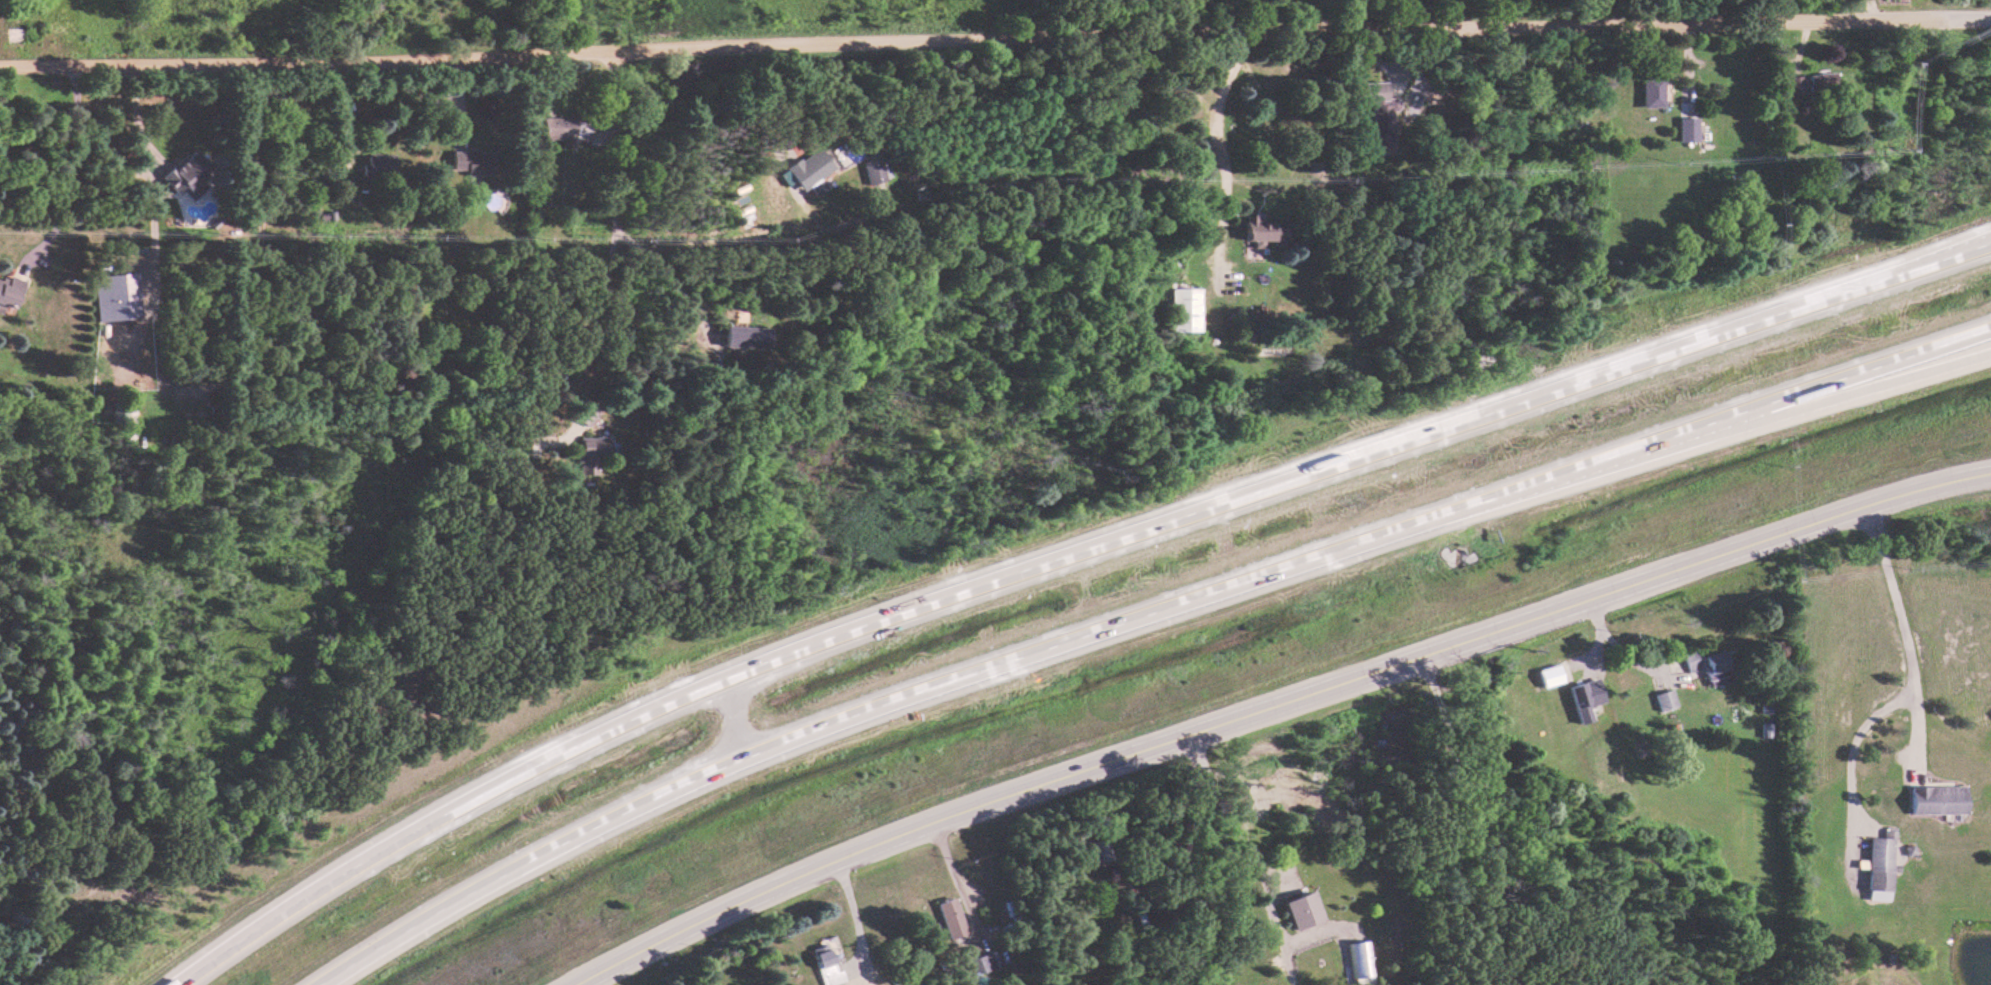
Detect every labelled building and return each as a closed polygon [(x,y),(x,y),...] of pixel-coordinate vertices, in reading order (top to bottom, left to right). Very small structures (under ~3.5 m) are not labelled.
[(1805,74),(1806,95),(1833,94),(1832,73),(1805,74)] [(1640,107),(1662,106),(1661,76),(1639,77),(1640,107)] [(1783,76),(1783,93),(1802,94),(1802,86),(1805,86),(1805,76),(1783,76)] [(1369,148),(1391,147),(1390,110),(1396,110),(1396,99),(1384,99),(1383,81),(1361,82),(1361,101),(1368,101),(1369,148)] [(573,117),(540,117),(540,139),(573,140),(573,117)] [(1695,118),(1677,118),(1677,141),(1696,141),(1695,118)] [(178,187),(185,193),(211,169),(191,147),(160,177),(173,191),(178,187)] [(784,168),(800,191),(807,186),(813,196),(824,189),(817,178),(832,169),(817,147),(784,168)] [(493,151),(452,151),(452,170),(466,170),(466,182),(479,182),(479,175),(493,175),(493,151)] [(889,179),(884,157),(861,161),(866,183),(889,179)] [(1243,240),(1250,240),(1250,247),(1261,248),(1261,241),(1270,241),(1270,246),(1284,246),(1284,226),(1273,226),(1273,220),(1257,220),(1257,214),(1244,214),(1243,240)] [(138,318),(136,273),(93,275),(95,321),(138,318)] [(1,305),(13,309),(22,280),(8,276),(7,281),(0,279),(0,309),(1,305)] [(1199,288),(1170,288),(1169,331),(1199,331),(1199,288)] [(767,349),(767,327),(724,326),(723,347),(767,349)] [(596,454),(609,454),(609,438),(579,437),(578,463),(580,463),(580,475),(596,475),(596,454)] [(1707,687),(1729,680),(1720,650),(1699,656),(1696,647),(1680,652),(1686,672),(1702,668),(1707,687)] [(1602,702),(1596,679),(1566,686),(1576,724),(1589,721),(1585,706),(1602,702)] [(1674,706),(1671,689),(1653,693),(1656,710),(1674,706)] [(1960,814),(1961,787),(1906,785),(1905,813),(1960,814)] [(1866,837),(1863,899),(1887,900),(1890,830),(1879,829),(1879,837),(1866,837)] [(1321,919),(1310,890),(1281,901),(1292,930),(1321,919)] [(947,939),(965,933),(952,897),(934,903),(947,939)] [(1368,975),(1363,940),(1337,945),(1339,955),(1344,954),(1348,978),(1368,975)] [(964,960),(970,976),(996,966),(990,950),(964,960)]
